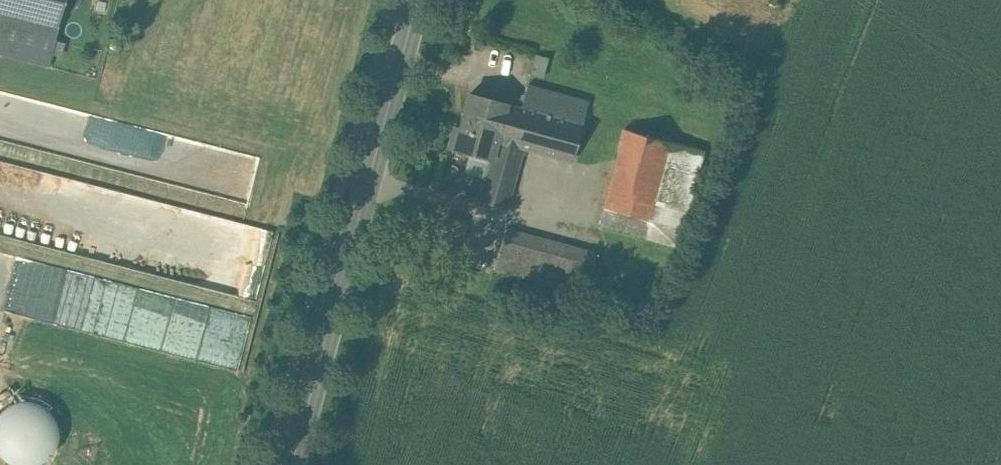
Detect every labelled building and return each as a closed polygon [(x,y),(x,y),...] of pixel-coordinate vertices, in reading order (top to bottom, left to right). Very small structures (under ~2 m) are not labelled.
[(59,27),(66,0),(0,0),(0,11),(59,27)] [(52,65),(62,27),(59,27),(0,11),(0,51),(52,65)] [(549,59),(537,56),(531,78),(543,81),(545,74),(549,59)] [(589,103),(528,86),(522,106),(470,92),(461,127),(456,125),(450,146),(490,157),(478,200),(510,209),(527,146),(574,159),(589,103)] [(705,151),(628,130),(602,225),(679,246),(705,151)] [(596,255),(506,232),(496,271),(586,294),(596,255)] [(46,292),(53,262),(0,251),(0,283),(46,292)] [(91,331),(200,356),(202,349),(181,344),(192,299),(117,282),(112,305),(98,301),(91,331)] [(60,449),(40,396),(0,411),(0,451),(5,464),(17,464),(60,449)]
